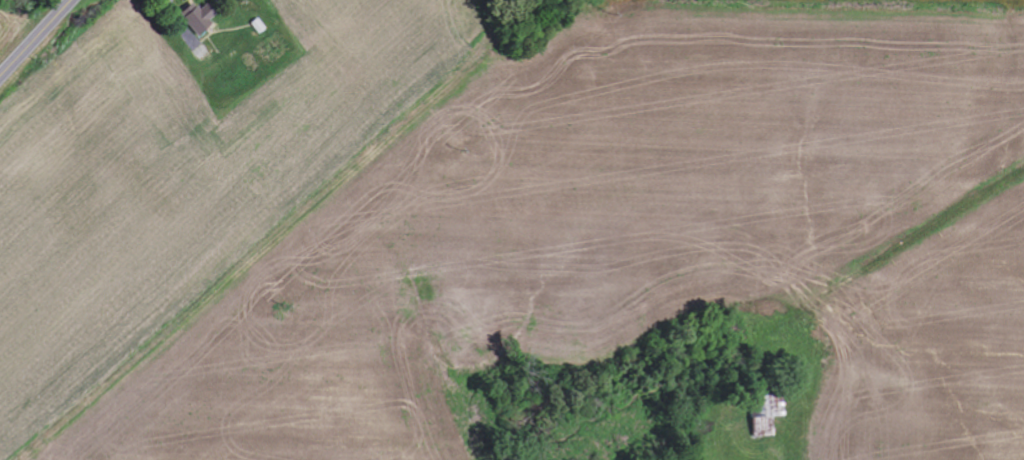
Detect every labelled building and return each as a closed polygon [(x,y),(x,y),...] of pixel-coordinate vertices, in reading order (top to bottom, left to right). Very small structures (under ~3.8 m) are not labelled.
[(198,34),(219,19),(209,4),(201,10),(198,7),(185,17),(198,34)]
